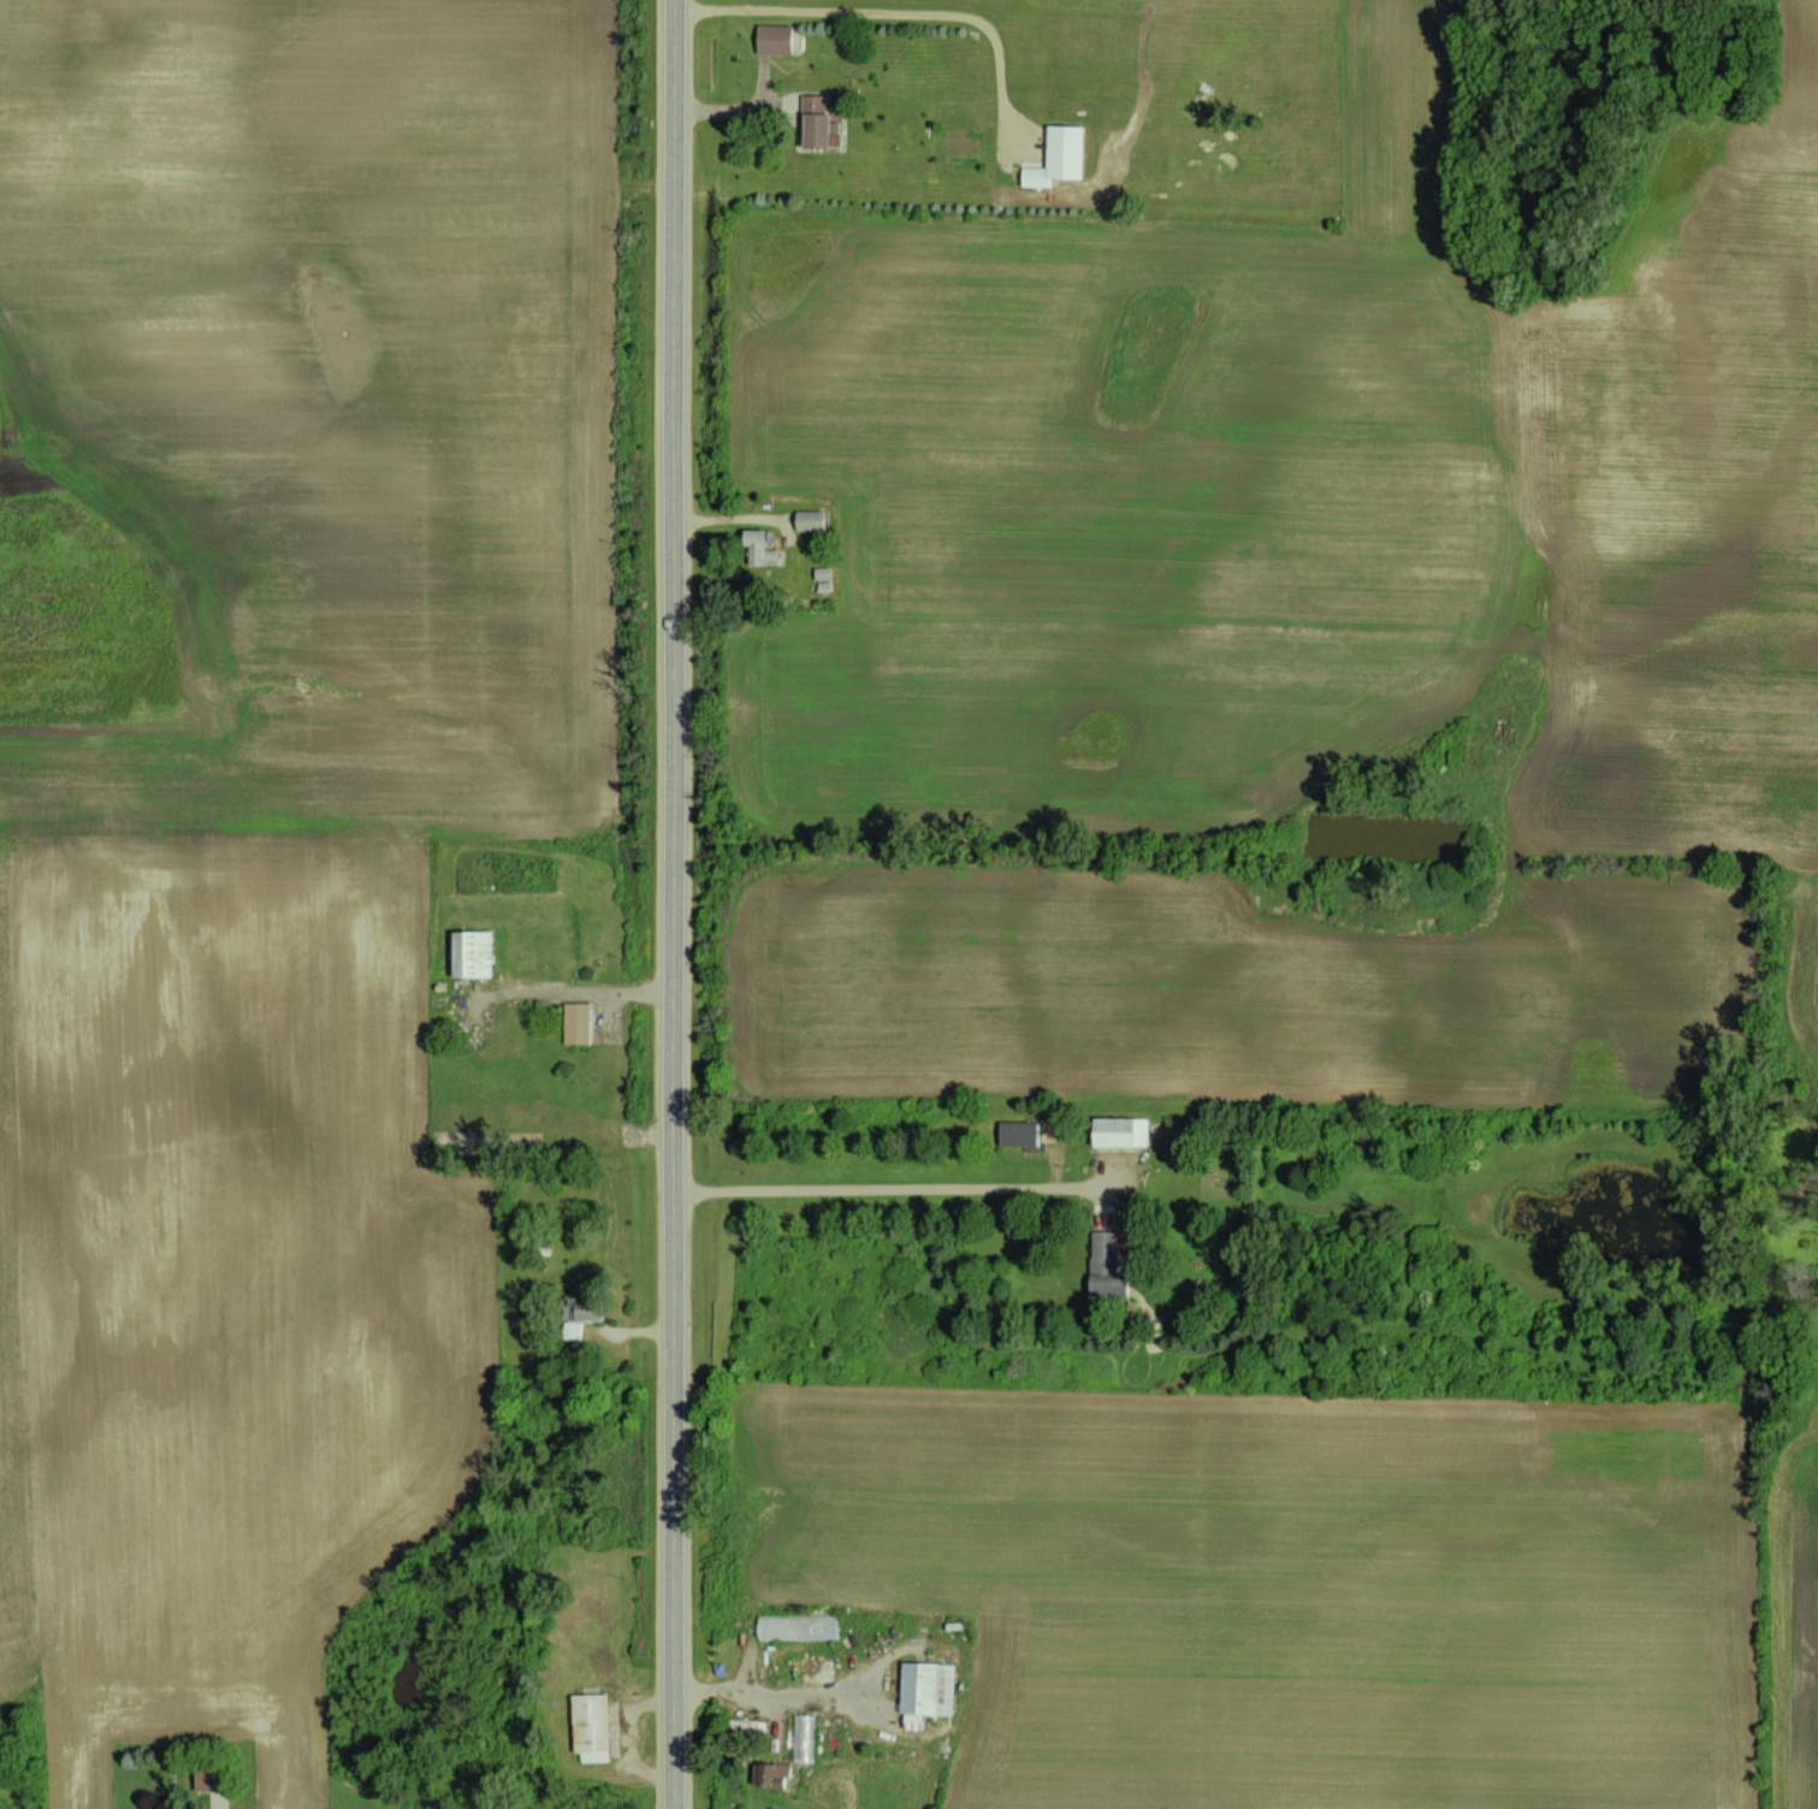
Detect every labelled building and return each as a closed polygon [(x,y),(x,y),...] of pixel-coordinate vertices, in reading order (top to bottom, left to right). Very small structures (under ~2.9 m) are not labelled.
[(756,52),(793,53),(793,24),(756,24),(756,52)] [(808,112),(808,147),(834,147),(834,130),(837,130),(837,112),(825,112),(825,95),(802,94),(802,112),(808,112)] [(1023,166),(1023,186),(1053,186),(1053,177),(1085,178),(1086,126),(1049,125),(1048,167),(1023,166)] [(827,530),(827,510),(797,510),(797,531),(827,530)] [(771,543),(768,527),(746,532),(749,547),(771,543)] [(494,977),(495,932),(458,931),(457,976),(494,977)] [(591,1043),(590,1002),(565,1003),(565,1043),(591,1043)] [(1150,1146),(1151,1118),(1099,1117),(1099,1145),(1150,1146)] [(1001,1145),(1042,1144),(1041,1121),(1001,1121),(1001,1145)] [(1092,1294),(1133,1295),(1133,1275),(1124,1275),(1124,1263),(1114,1263),(1115,1235),(1094,1235),(1092,1294)] [(603,1320),(604,1300),(581,1299),(580,1319),(603,1320)] [(837,1641),(838,1616),(757,1614),(757,1638),(837,1641)] [(957,1664),(904,1662),(902,1713),(954,1715),(957,1664)] [(572,1695),(574,1752),(580,1752),(580,1761),(609,1760),(608,1694),(572,1695)] [(790,1763),(762,1762),(761,1786),(789,1788),(790,1763)]
